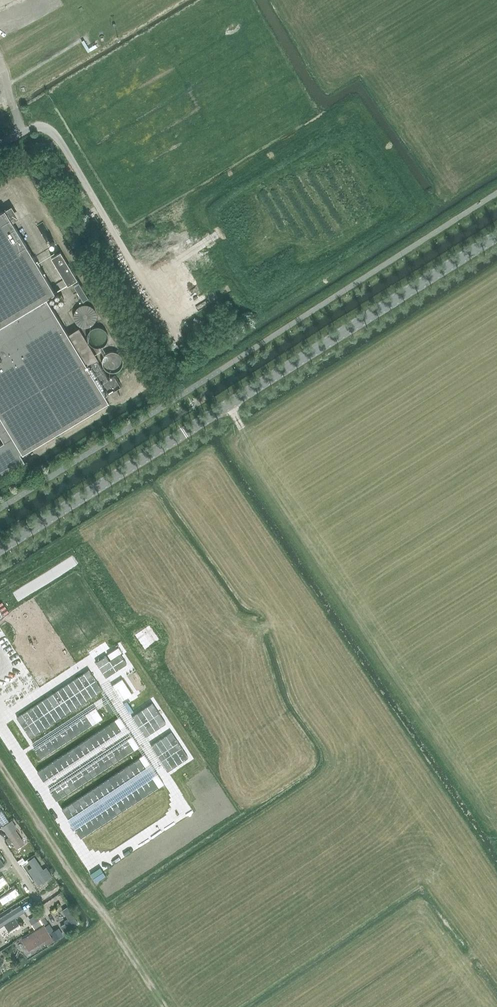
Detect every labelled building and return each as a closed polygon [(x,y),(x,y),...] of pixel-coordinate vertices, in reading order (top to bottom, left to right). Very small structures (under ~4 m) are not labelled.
[(0,445),(0,477),(27,460),(18,446),(20,445),(25,453),(111,401),(49,298),(58,292),(8,209),(0,213),(0,411),(15,436),(0,445)] [(78,279),(61,252),(52,257),(68,285),(78,279)] [(84,300),(89,297),(80,282),(75,285),(84,300)] [(92,325),(94,324),(94,323),(95,322),(96,320),(96,319),(97,318),(97,316),(97,315),(97,314),(96,312),(96,311),(95,310),(94,309),(94,308),(93,307),(91,306),(90,305),(89,305),(88,305),(86,304),(85,304),(84,304),(82,305),(81,305),(80,306),(79,306),(78,307),(77,308),(76,309),(75,310),(75,312),(74,313),(74,314),(74,316),(74,317),(74,318),(74,320),(75,321),(76,322),(76,323),(77,324),(78,325),(80,326),(81,326),(82,327),(83,327),(85,327),(86,327),(87,327),(89,327),(90,326),(91,326),(92,325)] [(89,340),(89,339),(82,327),(72,333),(108,395),(124,385),(118,374),(111,378),(100,360),(101,360),(93,346),(92,345),(91,344),(91,343),(90,343),(89,342),(89,341),(89,340)] [(101,357),(109,370),(122,361),(114,348),(101,357)] [(112,401),(123,395),(119,389),(109,395),(112,401)] [(2,826),(16,847),(24,842),(10,820),(2,826)] [(41,894),(58,883),(46,866),(43,868),(35,856),(27,861),(23,855),(18,859),(41,894)] [(6,877),(11,885),(18,881),(12,873),(6,877)] [(4,924),(8,930),(18,924),(15,919),(25,911),(20,904),(0,917),(0,927),(4,924)] [(61,924),(65,930),(78,921),(67,906),(62,909),(69,919),(61,924)] [(41,918),(32,922),(34,927),(43,922),(41,918)] [(29,951),(53,938),(45,924),(21,937),(29,951)]
